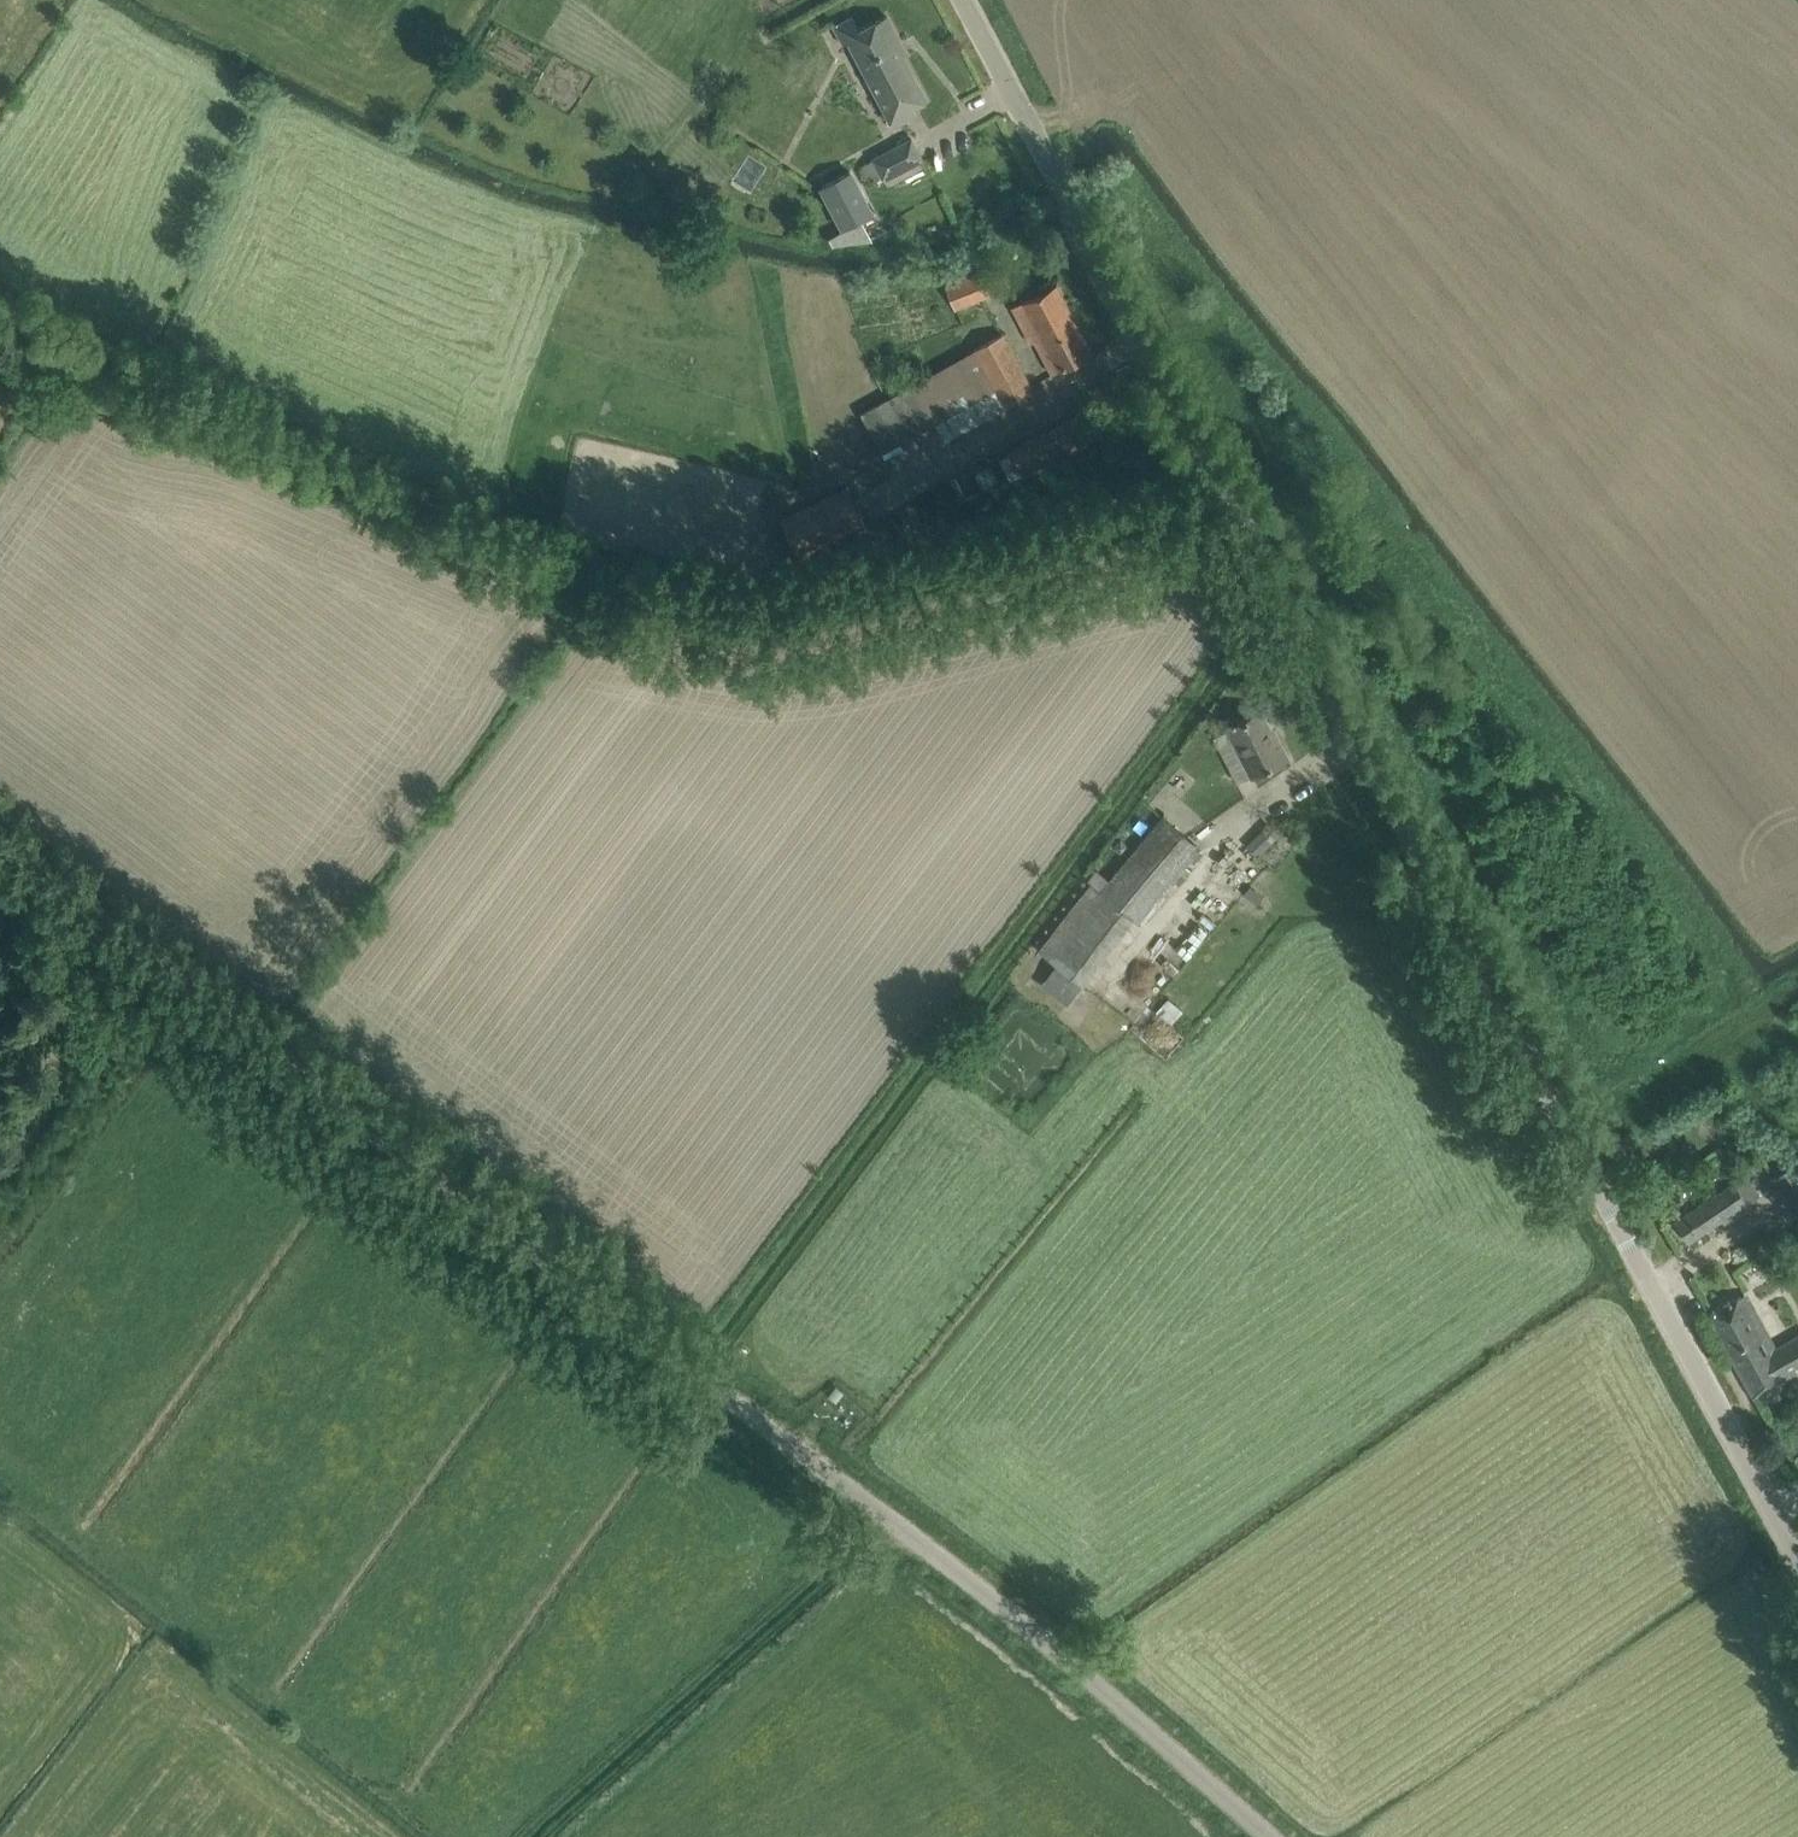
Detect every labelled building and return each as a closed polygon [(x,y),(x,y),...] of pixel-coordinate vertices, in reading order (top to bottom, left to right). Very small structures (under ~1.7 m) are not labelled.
[(894,126),(896,125),(917,114),(913,107),(927,100),(903,55),(907,53),(886,15),(859,30),(852,17),(834,27),(844,45),(849,42),(894,126)] [(885,181),(902,172),(923,160),(912,139),(873,159),(885,181)] [(850,172),(822,187),(845,230),(874,215),(850,172)] [(955,307),(988,294),(1011,286),(1007,275),(988,283),(984,271),(947,285),(955,307)] [(1057,284),(1022,302),(1041,338),(1035,341),(1053,374),(1093,352),(1057,284)] [(945,441),(1034,391),(1003,334),(974,349),(975,351),(861,413),(884,455),(901,445),(899,441),(935,422),(945,441)] [(1023,477),(1041,468),(1089,445),(1076,417),(1010,449),(1012,453),(1000,459),(1011,482),(1022,476),(1023,477)] [(798,555),(864,524),(847,488),(781,520),(798,555)] [(1252,775),(1265,769),(1287,757),(1276,737),(1273,738),(1259,711),(1227,727),(1252,775)] [(1138,922),(1200,848),(1163,817),(1100,890),(1092,884),(1026,969),(1069,1002),(1132,917),(1138,922)] [(1260,855),(1280,834),(1269,824),(1249,844),(1260,855)] [(1195,917),(1166,957),(1182,968),(1211,928),(1195,917)] [(1156,1013),(1186,1039),(1199,1023),(1168,998),(1156,1013)] [(1797,1213),(1797,1159),(1797,1158),(1772,1177),(1797,1213)] [(1689,1242),(1709,1228),(1722,1220),(1724,1223),(1748,1206),(1733,1183),(1676,1221),(1689,1242)] [(1737,1299),(1715,1311),(1715,1309),(1713,1310),(1713,1312),(1710,1314),(1754,1395),(1797,1371),(1795,1367),(1797,1366),(1797,1339),(1771,1353),(1740,1297),(1737,1299)] [(842,1435),(866,1417),(839,1383),(815,1401),(842,1435)]
